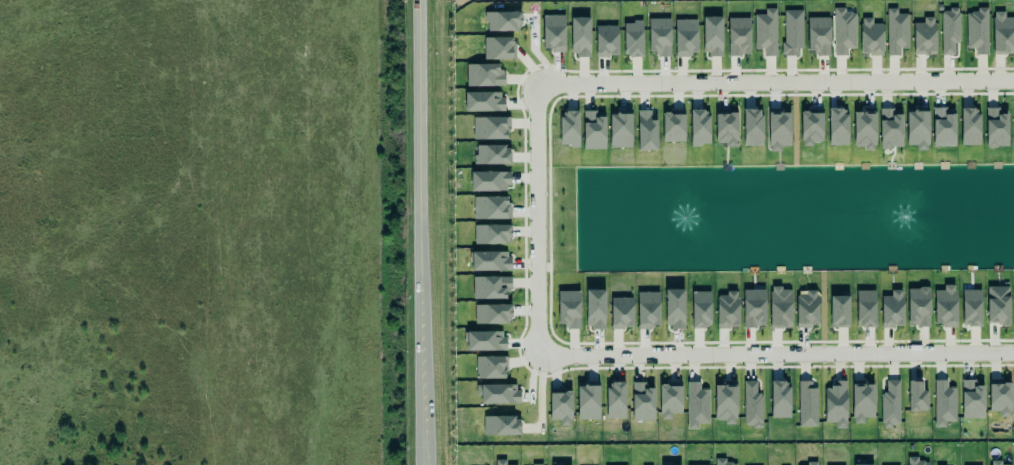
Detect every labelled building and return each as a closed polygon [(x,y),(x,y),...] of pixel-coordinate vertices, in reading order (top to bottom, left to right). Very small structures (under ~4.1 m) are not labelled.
[(988,55),(987,7),(976,8),(976,12),(966,12),(967,48),(975,48),(975,55),(988,55)] [(755,50),(763,49),(763,56),(776,56),(775,8),(765,8),(765,14),(755,15),(755,50)] [(833,8),(835,56),(847,55),(847,49),(856,48),(855,13),(845,13),(845,8),(833,8)] [(887,56),(901,55),(900,49),(908,49),(908,14),(898,14),(898,9),(887,9),(887,56)] [(960,42),(959,9),(941,10),(942,56),(954,55),(954,43),(960,42)] [(801,10),(783,11),(783,56),(802,56),(801,10)] [(486,12),(486,32),(521,31),(520,12),(486,12)] [(1005,18),(1005,12),(993,12),(993,54),(1013,54),(1013,18),(1005,18)] [(543,15),(543,51),(565,51),(565,15),(543,15)] [(704,16),(703,57),(722,57),(722,17),(704,16)] [(590,17),(571,18),(571,56),(590,56),(590,17)] [(914,55),(935,55),(935,17),(923,17),(923,23),(913,23),(914,55)] [(670,18),(648,19),(649,52),(656,52),(656,57),(671,56),(670,18)] [(750,55),(750,18),(728,18),(728,56),(750,55)] [(829,18),(807,18),(807,54),(829,54),(829,18)] [(882,24),(872,24),(872,18),(860,18),(860,55),(882,55),(882,24)] [(696,20),(674,20),(675,56),(697,55),(696,20)] [(643,22),(623,22),(624,57),(643,56),(643,22)] [(618,56),(618,26),(596,26),(595,56),(618,56)] [(484,59),(514,59),(514,38),(484,37),(484,59)] [(467,87),(503,86),(503,64),(466,64),(467,87)] [(504,111),(503,92),(465,93),(465,112),(504,111)] [(800,107),(800,141),(802,141),(802,146),(811,146),(811,141),(820,141),(820,109),(809,109),(809,107),(800,107)] [(829,146),(847,145),(846,108),(828,108),(829,146)] [(902,114),(892,114),(892,108),(880,108),(880,148),(902,148),(902,114)] [(955,146),(954,108),(933,109),(933,146),(955,146)] [(979,145),(979,108),(960,108),(961,145),(979,145)] [(1008,114),(1000,114),(1000,108),(986,108),(986,147),(1008,147),(1008,114)] [(761,146),(762,109),(743,109),(743,146),(761,146)] [(768,109),(768,152),(781,151),(781,146),(790,146),(790,112),(782,112),(782,109),(768,109)] [(637,110),(637,150),(656,150),(656,110),(637,110)] [(710,145),(709,110),(690,111),(690,145),(710,145)] [(715,111),(715,143),(726,143),(726,147),(737,146),(736,110),(715,111)] [(854,149),(875,149),(875,110),(853,110),(854,149)] [(906,145),(917,146),(916,150),(927,150),(929,110),(907,110),(906,145)] [(561,146),(579,146),(579,111),(560,111),(561,146)] [(662,111),(662,142),(685,141),(684,111),(662,111)] [(605,149),(605,112),(583,112),(583,149),(605,149)] [(632,147),(631,112),(609,112),(610,148),(632,147)] [(506,139),(506,130),(510,130),(510,117),(473,117),(473,140),(506,139)] [(510,165),(510,146),(475,145),(474,164),(510,165)] [(509,172),(470,172),(471,191),(509,191),(509,172)] [(474,197),(474,220),(510,219),(510,197),(474,197)] [(511,244),(510,224),(474,225),(474,245),(511,244)] [(510,270),(509,251),(470,252),(471,272),(510,270)] [(473,299),(506,299),(506,292),(511,292),(511,277),(473,277),(473,299)] [(956,326),(955,285),(943,285),(943,290),(934,290),(934,327),(956,326)] [(1009,324),(1009,286),(987,287),(987,325),(1009,324)] [(743,327),(756,327),(756,325),(764,325),(764,289),(743,288),(743,327)] [(770,329),(792,328),(791,288),(769,288),(770,329)] [(907,288),(907,326),(929,326),(929,288),(907,288)] [(665,328),(684,328),(684,289),(665,289),(665,328)] [(585,290),(586,329),(605,329),(605,290),(585,290)] [(881,327),(903,327),(903,290),(890,290),(890,296),(881,296),(881,327)] [(962,326),(981,326),(981,290),(962,290),(962,326)] [(580,291),(558,291),(558,324),(565,324),(565,329),(580,329),(580,291)] [(710,291),(691,292),(692,327),(711,327),(710,291)] [(739,327),(738,291),(725,291),(725,295),(716,296),(717,328),(739,327)] [(875,291),(856,291),(856,327),(875,327),(875,291)] [(659,292),(636,292),(637,328),(659,327),(659,292)] [(818,327),(817,292),(795,292),(796,327),(818,327)] [(849,296),(830,296),(830,326),(849,327),(849,296)] [(632,297),(610,298),(611,328),(633,328),(632,297)] [(473,302),(474,322),(506,321),(506,318),(511,318),(510,301),(473,302)] [(505,331),(465,332),(465,351),(505,350),(505,331)] [(476,379),(506,379),(506,356),(476,357),(476,379)] [(907,376),(916,376),(922,378),(922,387),(927,387),(927,404),(926,404),(926,409),(916,409),(916,407),(907,407),(907,376)] [(1010,377),(988,378),(989,408),(998,408),(998,414),(1008,414),(1008,407),(1010,407),(1010,377)] [(881,426),(899,426),(899,380),(886,380),(887,393),(881,393),(881,426)] [(956,422),(955,388),(948,388),(948,380),(934,380),(935,428),(946,427),(946,422),(956,422)] [(983,386),(976,386),(976,380),(961,380),(962,418),(984,418),(983,386)] [(713,381),(736,381),(737,417),(733,417),(733,423),(723,423),(723,418),(714,418),(713,381)] [(743,381),(744,427),(762,427),(762,394),(757,394),(756,381),(743,381)] [(789,381),(770,381),(771,418),(790,418),(789,381)] [(816,426),(817,381),(799,381),(798,426),(816,426)] [(846,428),(846,381),(832,381),(832,388),(824,388),(824,422),(835,423),(835,428),(846,428)] [(577,382),(577,420),(600,420),(599,382),(577,382)] [(632,382),(633,421),(654,420),(654,388),(647,388),(647,382),(632,382)] [(700,382),(687,382),(687,429),(698,429),(698,424),(709,424),(708,389),(700,389),(700,382)] [(864,423),(864,418),(874,418),(873,382),(852,382),(852,424),(864,423)] [(625,418),(625,383),(606,383),(606,419),(625,418)] [(681,413),(681,383),(659,383),(659,420),(672,419),(672,414),(681,413)] [(519,384),(477,385),(478,404),(519,403),(519,384)] [(572,389),(550,389),(550,420),(560,420),(560,426),(572,426),(572,389)] [(482,414),(482,433),(520,432),(520,418),(516,419),(516,411),(489,412),(482,414)] [(929,461),(923,461),(923,460),(917,460),(917,455),(906,455),(906,464),(929,464),(929,461)]
